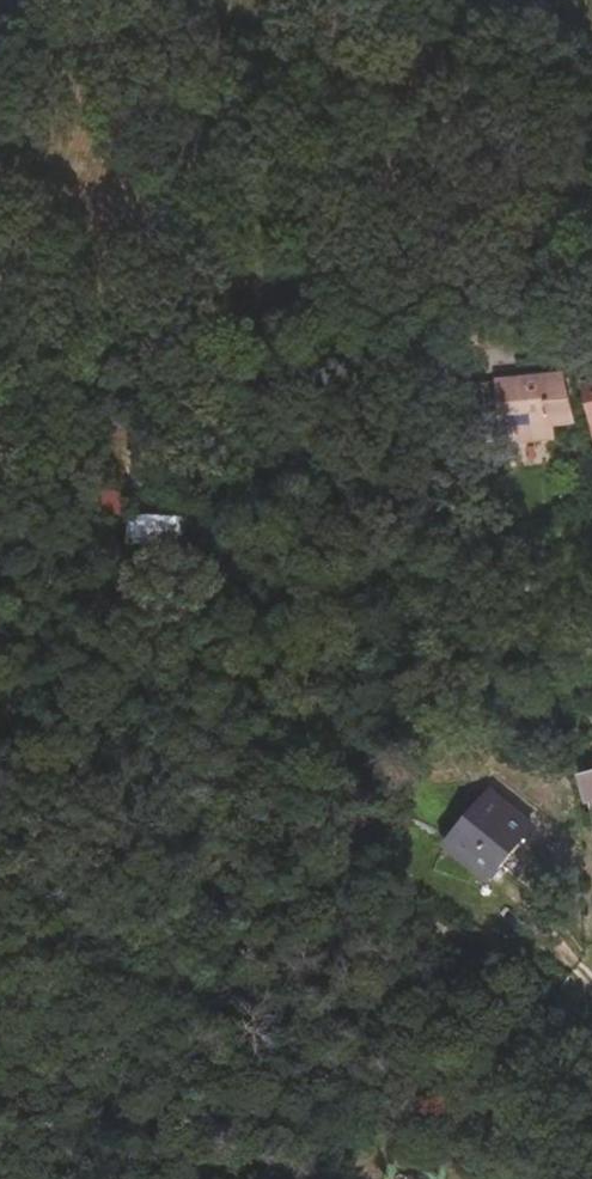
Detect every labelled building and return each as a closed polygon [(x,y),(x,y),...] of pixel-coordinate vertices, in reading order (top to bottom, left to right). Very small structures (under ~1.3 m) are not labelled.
[(575,425),(566,378),(496,383),(501,447),(554,443),(553,428),(575,425)] [(591,429),(591,387),(582,389),(591,429)] [(102,440),(102,464),(156,459),(154,434),(102,440)] [(123,494),(105,492),(102,516),(121,517),(123,494)] [(139,517),(138,546),(185,549),(188,519),(139,516),(139,517)] [(138,546),(139,517),(130,517),(130,528),(128,528),(127,545),(138,546)] [(591,769),(582,772),(589,798),(591,797),(591,790),(591,769)] [(511,884),(553,833),(509,798),(468,849),(511,884)] [(415,914),(414,917),(446,932),(451,922),(415,914)]
